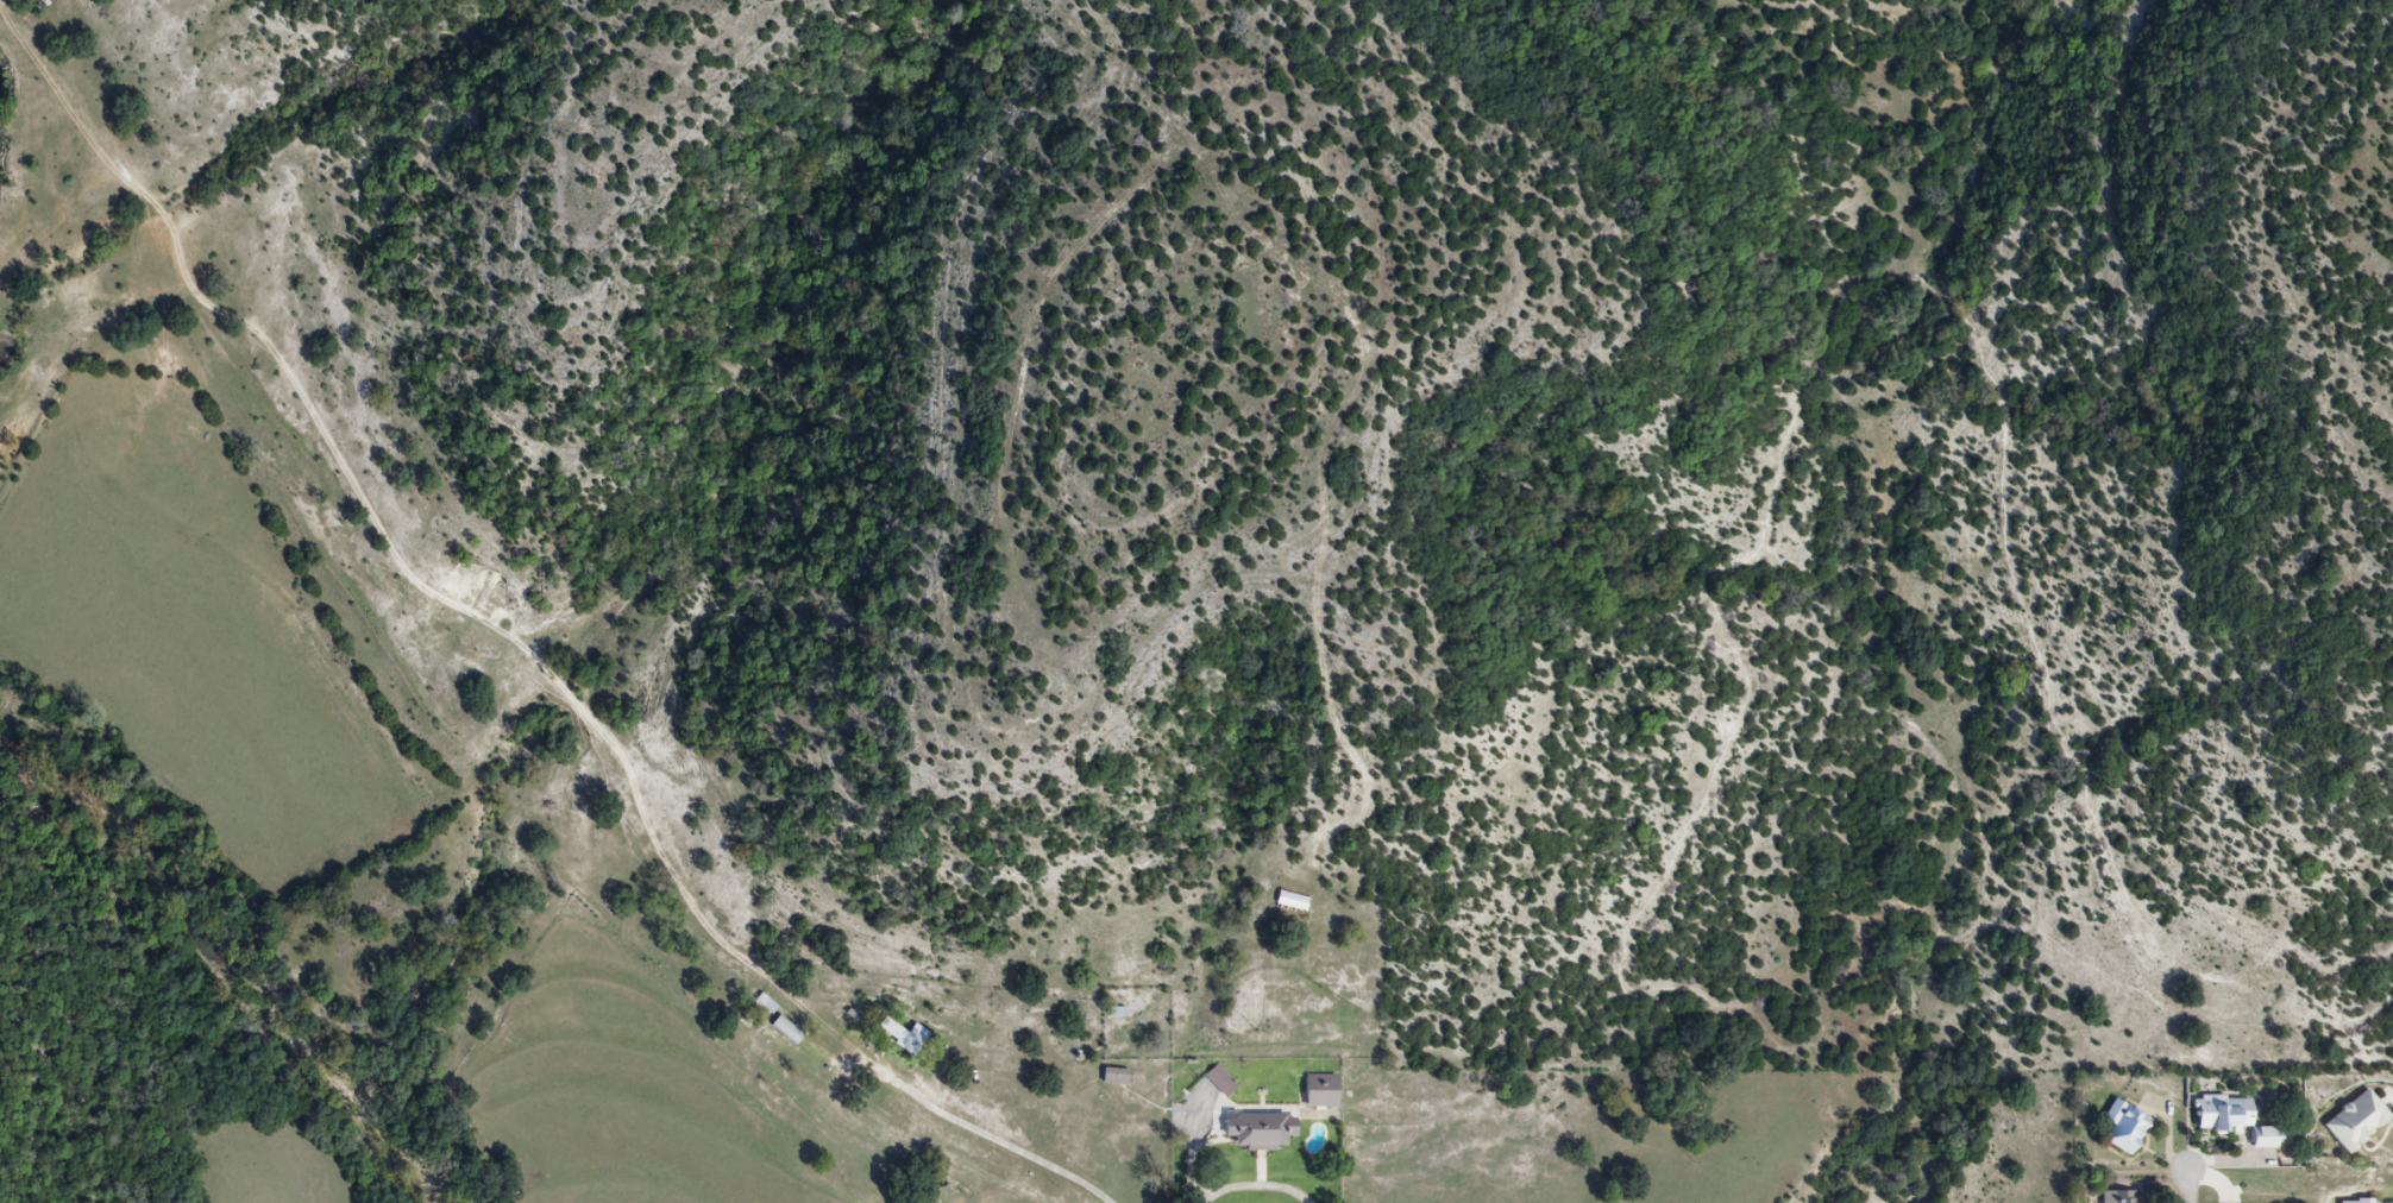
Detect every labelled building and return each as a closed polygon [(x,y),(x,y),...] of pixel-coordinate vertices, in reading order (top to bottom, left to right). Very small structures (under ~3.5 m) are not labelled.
[(1272,904),(1304,912),(1308,899),(1275,890),(1272,904)] [(791,1046),(800,1035),(777,1015),(768,1025),(791,1046)] [(904,1034),(882,1016),(872,1028),(908,1057),(927,1035),(912,1023),(904,1034)] [(1203,1076),(1223,1098),(1236,1086),(1217,1064),(1203,1076)] [(1125,1085),(1125,1070),(1100,1070),(1100,1085),(1125,1085)] [(1301,1108),(1335,1108),(1335,1076),(1301,1076),(1301,1108)] [(2389,1117),(2368,1090),(2320,1125),(2341,1153),(2389,1117)] [(2251,1097),(2192,1098),(2192,1131),(2246,1130),(2247,1149),(2275,1149),(2275,1128),(2251,1128),(2251,1097)] [(2146,1116),(2120,1104),(2102,1143),(2128,1155),(2146,1116)] [(1221,1115),(1221,1136),(1229,1136),(1229,1150),(1282,1150),(1282,1138),(1293,1138),(1293,1115),(1221,1115)] [(2135,1192),(2100,1192),(2100,1202),(2135,1202),(2135,1192)]
